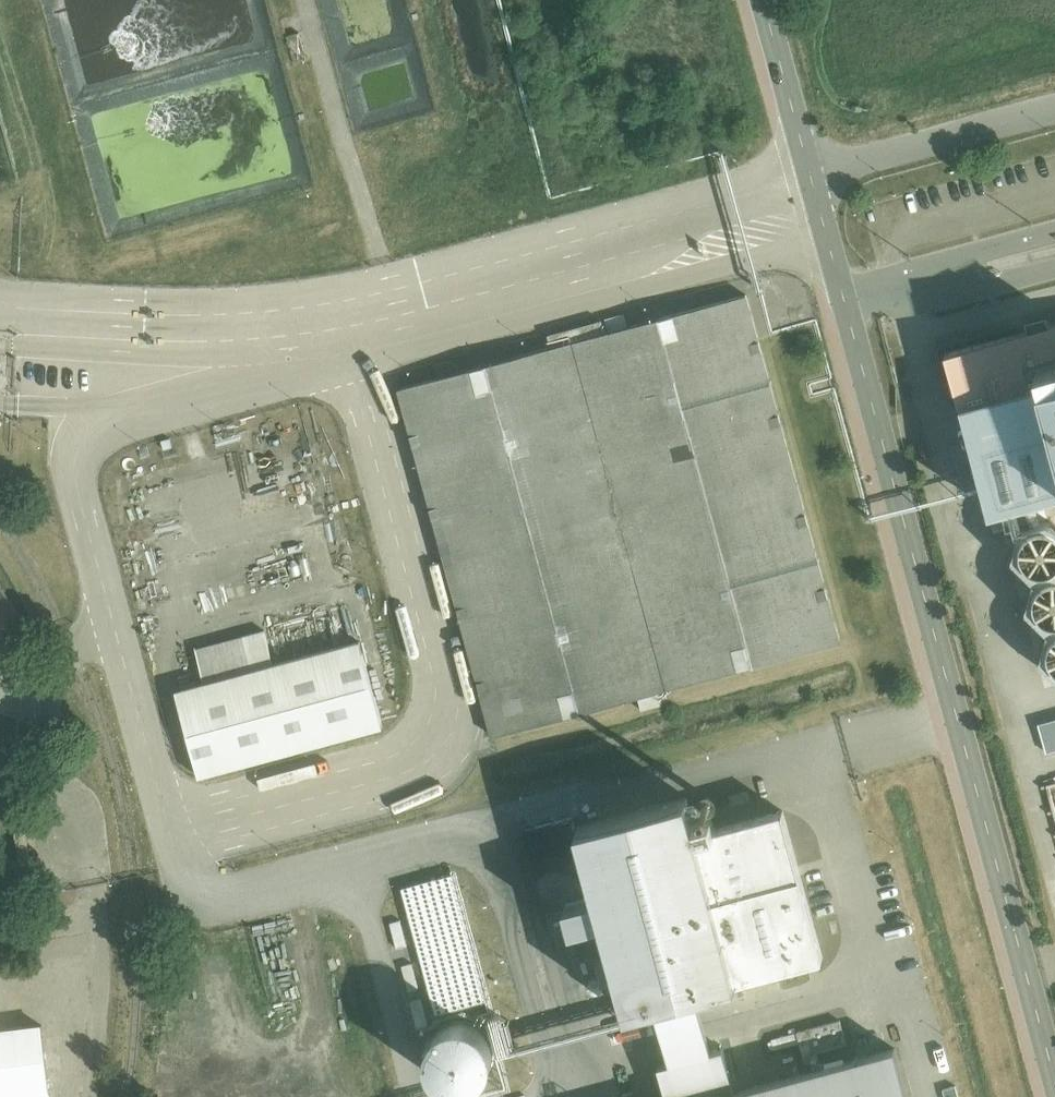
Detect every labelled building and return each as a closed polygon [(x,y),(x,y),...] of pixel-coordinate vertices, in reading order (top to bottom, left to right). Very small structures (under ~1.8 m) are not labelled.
[(742,298),(391,393),(484,736),(834,642),(742,298)] [(943,357),(981,494),(994,540),(1054,524),(1054,326),(943,357)] [(1049,531),(1046,531),(1033,538),(1027,554),(1029,564),(1034,570),(1050,576),(1054,574),(1054,534),(1049,531)] [(34,631),(0,581),(0,654),(34,631)] [(1047,593),(1041,609),(1043,619),(1048,625),(1054,628),(1054,589),(1047,593)] [(166,698),(191,782),(374,729),(350,645),(270,668),(261,638),(193,657),(201,688),(166,698)] [(1037,726),(1045,754),(1054,751),(1054,721),(1037,726)] [(687,800),(578,829),(595,894),(566,902),(581,956),(609,949),(610,949),(627,1012),(823,960),(783,812),(696,835),(687,800)] [(45,1023),(0,1029),(0,1096),(54,1096),(45,1023)] [(896,1054),(735,1096),(907,1096),(896,1054)] [(656,1077),(661,1096),(733,1096),(722,1059),(656,1077)]
